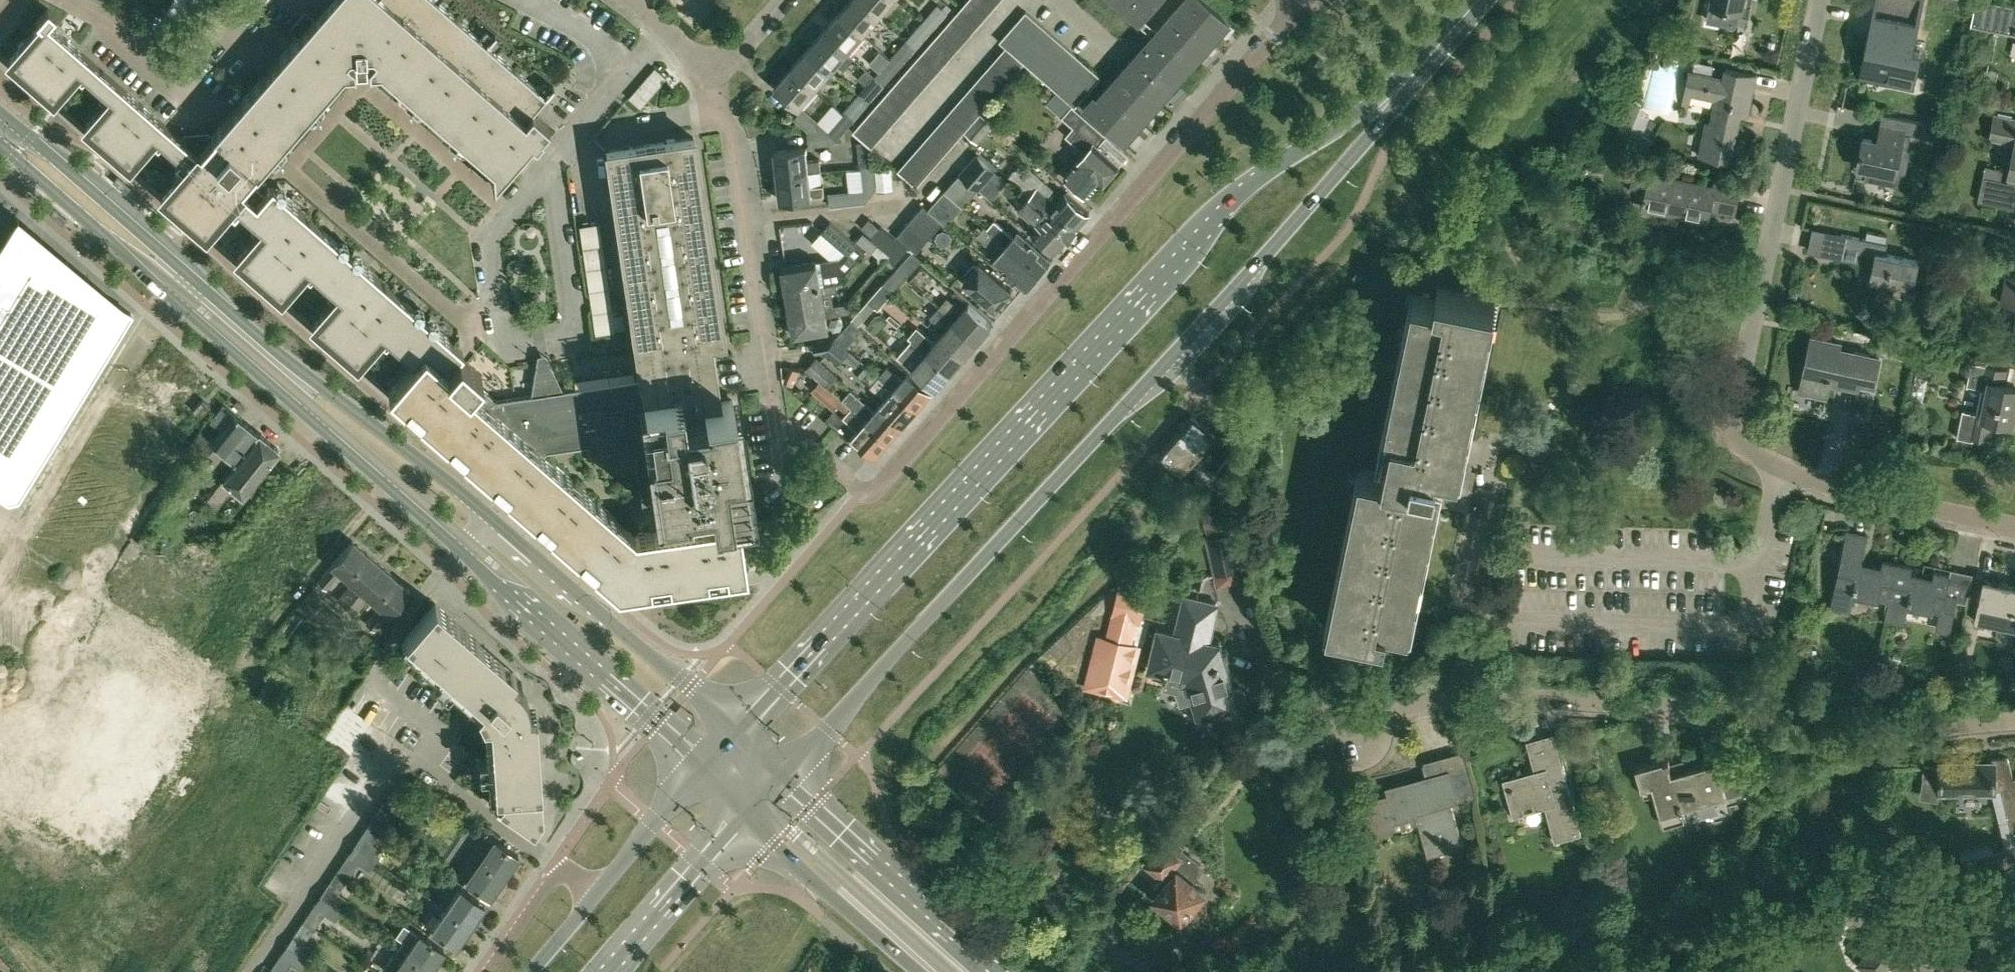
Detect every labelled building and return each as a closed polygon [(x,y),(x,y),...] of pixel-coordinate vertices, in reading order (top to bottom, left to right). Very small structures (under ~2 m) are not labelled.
[(468,362),(466,361),(460,355),(463,351),(272,185),(256,203),(239,189),(255,171),(256,172),(344,71),(353,71),(370,69),(379,69),(492,167),(493,183),(492,184),(493,185),(531,141),(535,145),(544,135),(542,133),(548,125),(549,125),(532,110),(546,95),(437,0),(329,0),(212,134),(213,135),(209,139),(206,137),(187,138),(185,141),(48,22),(52,18),(56,14),(48,7),(36,20),(40,24),(8,60),(53,99),(74,75),(81,81),(86,76),(102,91),(98,95),(105,102),(84,127),(129,166),(150,141),(158,147),(162,143),(178,157),(174,162),(181,168),(160,193),(205,232),(226,207),(234,213),(238,209),(254,223),(250,228),(257,234),(236,259),(281,298),(302,273),(310,279),(314,275),(330,289),(326,294),(333,300),(312,325),(357,364),(378,339),(386,346),(390,341),(413,362),(388,391),(617,591),(746,573),(738,519),(738,518),(736,519),(735,510),(748,508),(732,400),(720,401),(711,341),(723,339),(693,136),(606,149),(633,331),(640,378),(554,391),(552,377),(551,377),(539,379),(538,379),(540,393),(496,400),(487,392),(475,382),(482,374),(468,362)] [(195,0),(174,0),(166,15),(180,22),(195,0)] [(839,13),(863,34),(878,16),(861,0),(850,0),(839,13)] [(878,16),(892,0),(861,0),(878,16)] [(928,44),(946,60),(998,0),(966,0),(928,44)] [(1218,36),(1231,21),(1207,0),(1182,0),(1098,97),(1094,93),(1083,106),(1125,143),(1218,36)] [(1158,0),(1115,0),(1140,22),(1158,0)] [(1741,11),(1743,0),(1712,0),(1711,5),(1741,11)] [(1885,80),(1913,85),(1920,51),(1912,49),(1922,0),(1876,0),(1860,74),(1885,80)] [(1972,19),(1998,24),(1997,29),(2014,33),(2014,5),(2003,3),(1991,0),(1989,0),(1976,0),(1976,1),(1972,19)] [(921,21),(932,31),(948,11),(938,2),(921,21)] [(1074,104),(1075,106),(1101,75),(1027,10),(1000,40),(1073,105),(1074,104)] [(839,13),(823,31),(847,52),(863,34),(839,13)] [(916,49),(932,31),(921,21),(905,39),(916,49)] [(823,31),(807,49),(831,70),(847,52),(823,31)] [(900,66),(916,49),(905,39),(890,57),(900,66)] [(928,44),(919,55),(937,70),(946,60),(928,44)] [(807,49),(792,67),(815,88),(831,70),(807,49)] [(919,55),(853,130),(866,141),(871,146),(872,146),(937,70),(919,55)] [(885,85),(900,66),(890,57),(874,75),(885,85)] [(654,67),(628,97),(640,108),(666,77),(654,67)] [(792,67),(775,85),(799,106),(815,88),(792,67)] [(1699,155),(1730,162),(1739,119),(1736,118),(1737,112),(1747,114),(1752,93),(1750,92),(1754,75),(1755,75),(1755,74),(1725,68),(1723,77),(1689,70),(1681,107),(1688,108),(1691,93),(1719,98),(1714,123),(1706,121),(1699,155)] [(868,103),(885,85),(874,75),(858,94),(868,103)] [(1057,90),(1047,101),(1064,116),(1073,105),(1057,90)] [(853,121),(868,103),(858,94),(842,112),(853,121)] [(1630,98),(1614,138),(1635,148),(1642,131),(1649,115),(1646,113),(1642,112),(1645,105),(1630,98)] [(1107,134),(1075,106),(1074,105),(1064,116),(1076,127),(1068,136),(1086,151),(1065,174),(1087,193),(1100,178),(1104,181),(1105,180),(1109,179),(1113,174),(1112,171),(1119,164),(1098,145),(1107,134)] [(853,121),(842,112),(829,127),(804,106),(795,116),(812,131),(829,130),(838,138),(853,121)] [(981,113),(965,131),(977,141),(993,123),(981,113)] [(1895,172),(1903,131),(1918,134),(1921,121),(1884,113),(1878,140),(1863,137),(1857,165),(1867,167),(1865,177),(1888,182),(1890,171),(1895,172)] [(1996,115),(1992,134),(2014,139),(2014,119),(1996,115)] [(833,144),(838,138),(829,130),(812,131),(809,131),(810,146),(833,144)] [(873,165),(871,146),(866,141),(856,142),(859,166),(873,165)] [(1981,188),(1978,200),(2014,207),(2014,205),(2014,146),(2008,180),(1983,175),(1981,188)] [(806,147),(775,150),(777,174),(809,171),(822,170),(821,158),(808,160),(806,147)] [(959,173),(977,189),(993,170),(975,154),(959,173)] [(876,189),(874,167),(873,165),(859,166),(862,190),(828,194),(829,206),(865,202),(876,189)] [(874,167),(876,189),(892,187),(889,166),(874,167)] [(1643,207),(1707,221),(1710,207),(1735,212),(1741,184),(1715,179),(1714,186),(1666,176),(1667,173),(1638,167),(1635,179),(1648,182),(1643,207)] [(809,171),(777,174),(780,199),(824,195),(823,185),(811,186),(809,171)] [(130,185),(116,173),(112,178),(126,190),(130,185)] [(962,206),(977,189),(959,173),(944,191),(962,206)] [(1037,187),(1031,195),(1073,232),(1090,212),(1066,191),(1056,203),(1037,187)] [(1031,195),(1018,208),(1037,225),(1032,230),(1041,238),(1056,251),(1073,232),(1031,195)] [(924,203),(908,222),(927,239),(944,220),(924,203)] [(67,218),(54,206),(50,210),(64,222),(67,218)] [(1615,220),(1601,214),(1596,226),(1610,231),(1615,220)] [(1014,236),(999,223),(994,219),(987,228),(1007,245),(1038,272),(1050,257),(1019,230),(1014,236)] [(818,260),(802,263),(783,266),(783,268),(781,270),(782,277),(785,278),(786,289),(837,281),(841,280),(864,251),(829,220),(821,230),(845,251),(840,257),(833,258),(818,260)] [(599,221),(579,224),(589,293),(591,309),(595,334),(615,332),(599,221)] [(1458,236),(1461,226),(1447,223),(1444,233),(1458,236)] [(911,249),(896,236),(882,224),(870,238),(877,245),(898,264),(911,249)] [(1007,245),(987,228),(984,225),(977,233),(999,253),(994,259),(1025,286),(1038,272),(1007,245)] [(871,251),(877,245),(870,238),(863,232),(857,239),(871,251)] [(1835,232),(1830,255),(1837,257),(1860,262),(1863,248),(1865,238),(1842,233),(1835,232)] [(2,494),(8,498),(17,496),(131,312),(118,304),(117,304),(20,244),(0,249),(0,493),(2,494)] [(921,258),(915,253),(911,249),(898,264),(895,268),(905,277),(921,258)] [(1873,302),(1896,307),(1901,283),(1913,286),(1918,260),(1875,251),(1870,277),(1878,278),(1873,302)] [(967,276),(964,280),(996,307),(1012,288),(980,261),(977,264),(974,264),(967,272),(967,276)] [(891,293),(905,277),(895,268),(881,283),(891,293)] [(2006,274),(2001,301),(2014,304),(2014,275),(2006,274)] [(790,312),(825,306),(823,292),(839,290),(837,281),(786,289),(790,312)] [(878,308),(891,293),(881,283),(867,299),(875,305),(878,308)] [(1411,629),(1437,502),(1468,509),(1476,468),(1461,465),(1496,299),(1440,287),(1438,299),(1414,294),(1381,450),(1389,452),(1385,472),(1361,467),(1329,624),(1386,635),(1389,624),(1411,629)] [(948,298),(940,307),(978,340),(992,323),(969,303),(962,310),(948,298)] [(858,324),(875,305),(867,299),(851,318),(858,324)] [(794,335),(814,332),(828,330),(826,315),(842,313),(842,312),(849,311),(848,302),(840,303),(825,306),(790,312),(792,323),(790,325),(791,331),(793,333),(794,335)] [(940,307),(932,316),(946,328),(941,335),(964,356),(978,340),(940,307)] [(916,325),(908,334),(912,338),(950,371),(964,356),(941,335),(935,341),(916,325)] [(846,346),(853,338),(843,329),(836,337),(846,346)] [(1805,393),(1826,397),(1830,381),(1859,387),(1860,382),(1874,384),(1880,355),(1840,346),(1841,341),(1811,335),(1805,365),(1811,366),(1805,393)] [(838,363),(849,349),(835,336),(816,340),(818,351),(824,350),(838,363)] [(912,338),(896,356),(911,369),(912,367),(936,388),(950,371),(912,338)] [(822,381),(828,385),(836,376),(816,358),(807,367),(822,381)] [(1976,440),(1977,437),(1989,439),(1993,419),(2013,423),(2014,412),(2014,385),(2004,382),(2007,368),(1984,364),(1984,366),(1971,363),(1967,384),(1982,387),(1976,412),(1962,409),(1956,436),(1976,440)] [(918,409),(932,392),(909,372),(902,379),(888,366),(880,375),(918,409)] [(787,381),(796,385),(802,371),(793,367),(787,381)] [(1927,375),(1915,372),(1910,397),(1922,399),(1927,375)] [(904,424),(918,409),(880,375),(872,384),(886,397),(880,403),(904,424)] [(890,440),(841,397),(828,385),(822,381),(814,389),(834,407),(838,402),(848,411),(844,416),(859,429),(852,436),(876,456),(890,440)] [(874,410),(860,397),(850,388),(841,397),(890,440),(904,424),(880,403),(874,410)] [(210,405),(203,398),(193,409),(201,416),(210,405)] [(201,431),(189,450),(213,470),(227,453),(236,460),(258,432),(234,412),(223,404),(201,431)] [(842,414),(834,407),(826,416),(834,423),(842,414)] [(1213,430),(1197,417),(1190,411),(1173,430),(1159,447),(1184,468),(1198,452),(1215,433),(1213,430)] [(236,460),(207,496),(217,505),(233,485),(242,492),(265,463),(278,447),(258,432),(236,460)] [(1205,513),(1209,531),(1232,526),(1228,508),(1205,513)] [(1890,598),(1898,563),(1883,560),(1882,567),(1860,562),(1866,534),(1847,530),(1831,605),(1850,608),(1854,591),(1890,598)] [(1231,533),(1207,538),(1219,586),(1242,581),(1231,533)] [(352,539),(317,580),(326,587),(339,572),(345,577),(367,552),(352,539)] [(351,582),(338,598),(347,605),(381,564),(367,552),(345,577),(351,582)] [(1890,598),(1886,616),(1905,620),(1908,602),(1940,609),(1936,626),(1950,629),(1957,595),(1945,593),(1949,574),(1934,570),(1933,577),(1910,573),(1912,566),(1898,563),(1890,598)] [(381,564),(347,605),(354,612),(367,596),(374,602),(395,577),(381,564)] [(379,606),(366,622),(374,629),(410,589),(395,577),(374,602),(379,606)] [(2014,628),(2014,585),(1984,579),(1976,620),(2014,628)] [(1100,637),(1088,686),(1125,695),(1138,646),(1129,644),(1135,618),(1139,620),(1146,595),(1121,588),(1108,639),(1100,637)] [(1239,687),(1232,689),(1219,646),(1207,643),(1216,604),(1186,597),(1177,636),(1159,631),(1150,669),(1165,672),(1164,676),(1167,677),(1164,686),(1177,689),(1177,690),(1181,702),(1194,698),(1200,719),(1237,708),(1236,706),(1244,704),(1246,698),(1244,690),(1239,687)] [(521,677),(435,602),(405,636),(482,703),(477,709),(482,720),(490,720),(495,792),(501,792),(502,798),(504,799),(500,806),(497,804),(495,805),(534,832),(543,818),(535,704),(530,705),(529,701),(526,693),(525,691),(520,683),(518,681),(521,677)] [(1555,840),(1582,832),(1554,734),(1532,740),(1539,767),(1503,778),(1513,814),(1545,805),(1555,840)] [(1463,845),(1451,800),(1473,794),(1461,752),(1423,763),(1426,777),(1388,787),(1390,795),(1364,802),(1363,799),(1362,799),(1372,838),(1374,837),(1373,834),(1390,829),(1389,822),(1416,815),(1428,855),(1463,845)] [(1751,791),(1742,756),(1717,763),(1716,759),(1673,771),(1669,757),(1636,766),(1644,795),(1654,792),(1664,825),(1685,819),(1682,808),(1684,807),(1683,806),(1725,794),(1726,798),(1751,791)] [(2014,845),(2014,782),(2008,756),(1992,756),(1992,764),(1924,764),(1922,774),(1940,777),(1940,790),(2000,790),(2014,845)] [(389,795),(388,796),(410,811),(411,809),(413,806),(416,802),(411,799),(402,793),(394,787),(389,795)] [(408,814),(410,811),(388,796),(380,807),(383,809),(391,814),(402,822),(405,818),(408,814)] [(354,846),(376,861),(384,849),(372,841),(381,828),(371,821),(354,846)] [(518,854),(494,837),(485,831),(470,853),(504,875),(518,854)] [(1200,863),(1184,850),(1187,846),(1173,835),(1166,843),(1165,843),(1149,863),(1163,875),(1155,885),(1160,890),(1156,895),(1182,917),(1187,911),(1194,917),(1200,917),(1208,907),(1207,902),(1199,896),(1204,890),(1188,877),(1200,863)] [(369,870),(376,861),(354,846),(338,871),(348,878),(358,863),(369,870)] [(2008,846),(1965,857),(1967,862),(1987,865),(2011,858),(2008,846)] [(490,895),(504,875),(470,853),(465,861),(474,867),(465,879),(490,895)] [(339,891),(348,878),(338,871),(321,896),(342,911),(350,899),(339,891)] [(484,904),(468,892),(460,887),(445,909),(469,925),(484,904)] [(336,920),(342,911),(321,896),(304,920),(316,928),(326,913),(336,920)] [(456,945),(469,925),(445,909),(432,929),(456,945)] [(1942,952),(1894,913),(1878,932),(1881,935),(1860,961),(1873,971),(1881,971),(1890,961),(1904,971),(1925,971),(1942,952)] [(307,942),(316,928),(304,920),(287,946),(308,960),(317,948),(307,942)] [(444,949),(427,937),(419,932),(411,943),(403,938),(396,947),(429,970),(444,949)] [(308,960),(287,946),(271,970),(274,971),(286,971),(292,963),(302,970),(308,960)] [(429,970),(396,947),(382,967),(389,971),(428,971),(429,970)] [(1585,971),(1614,971),(1608,961),(1585,971)]
